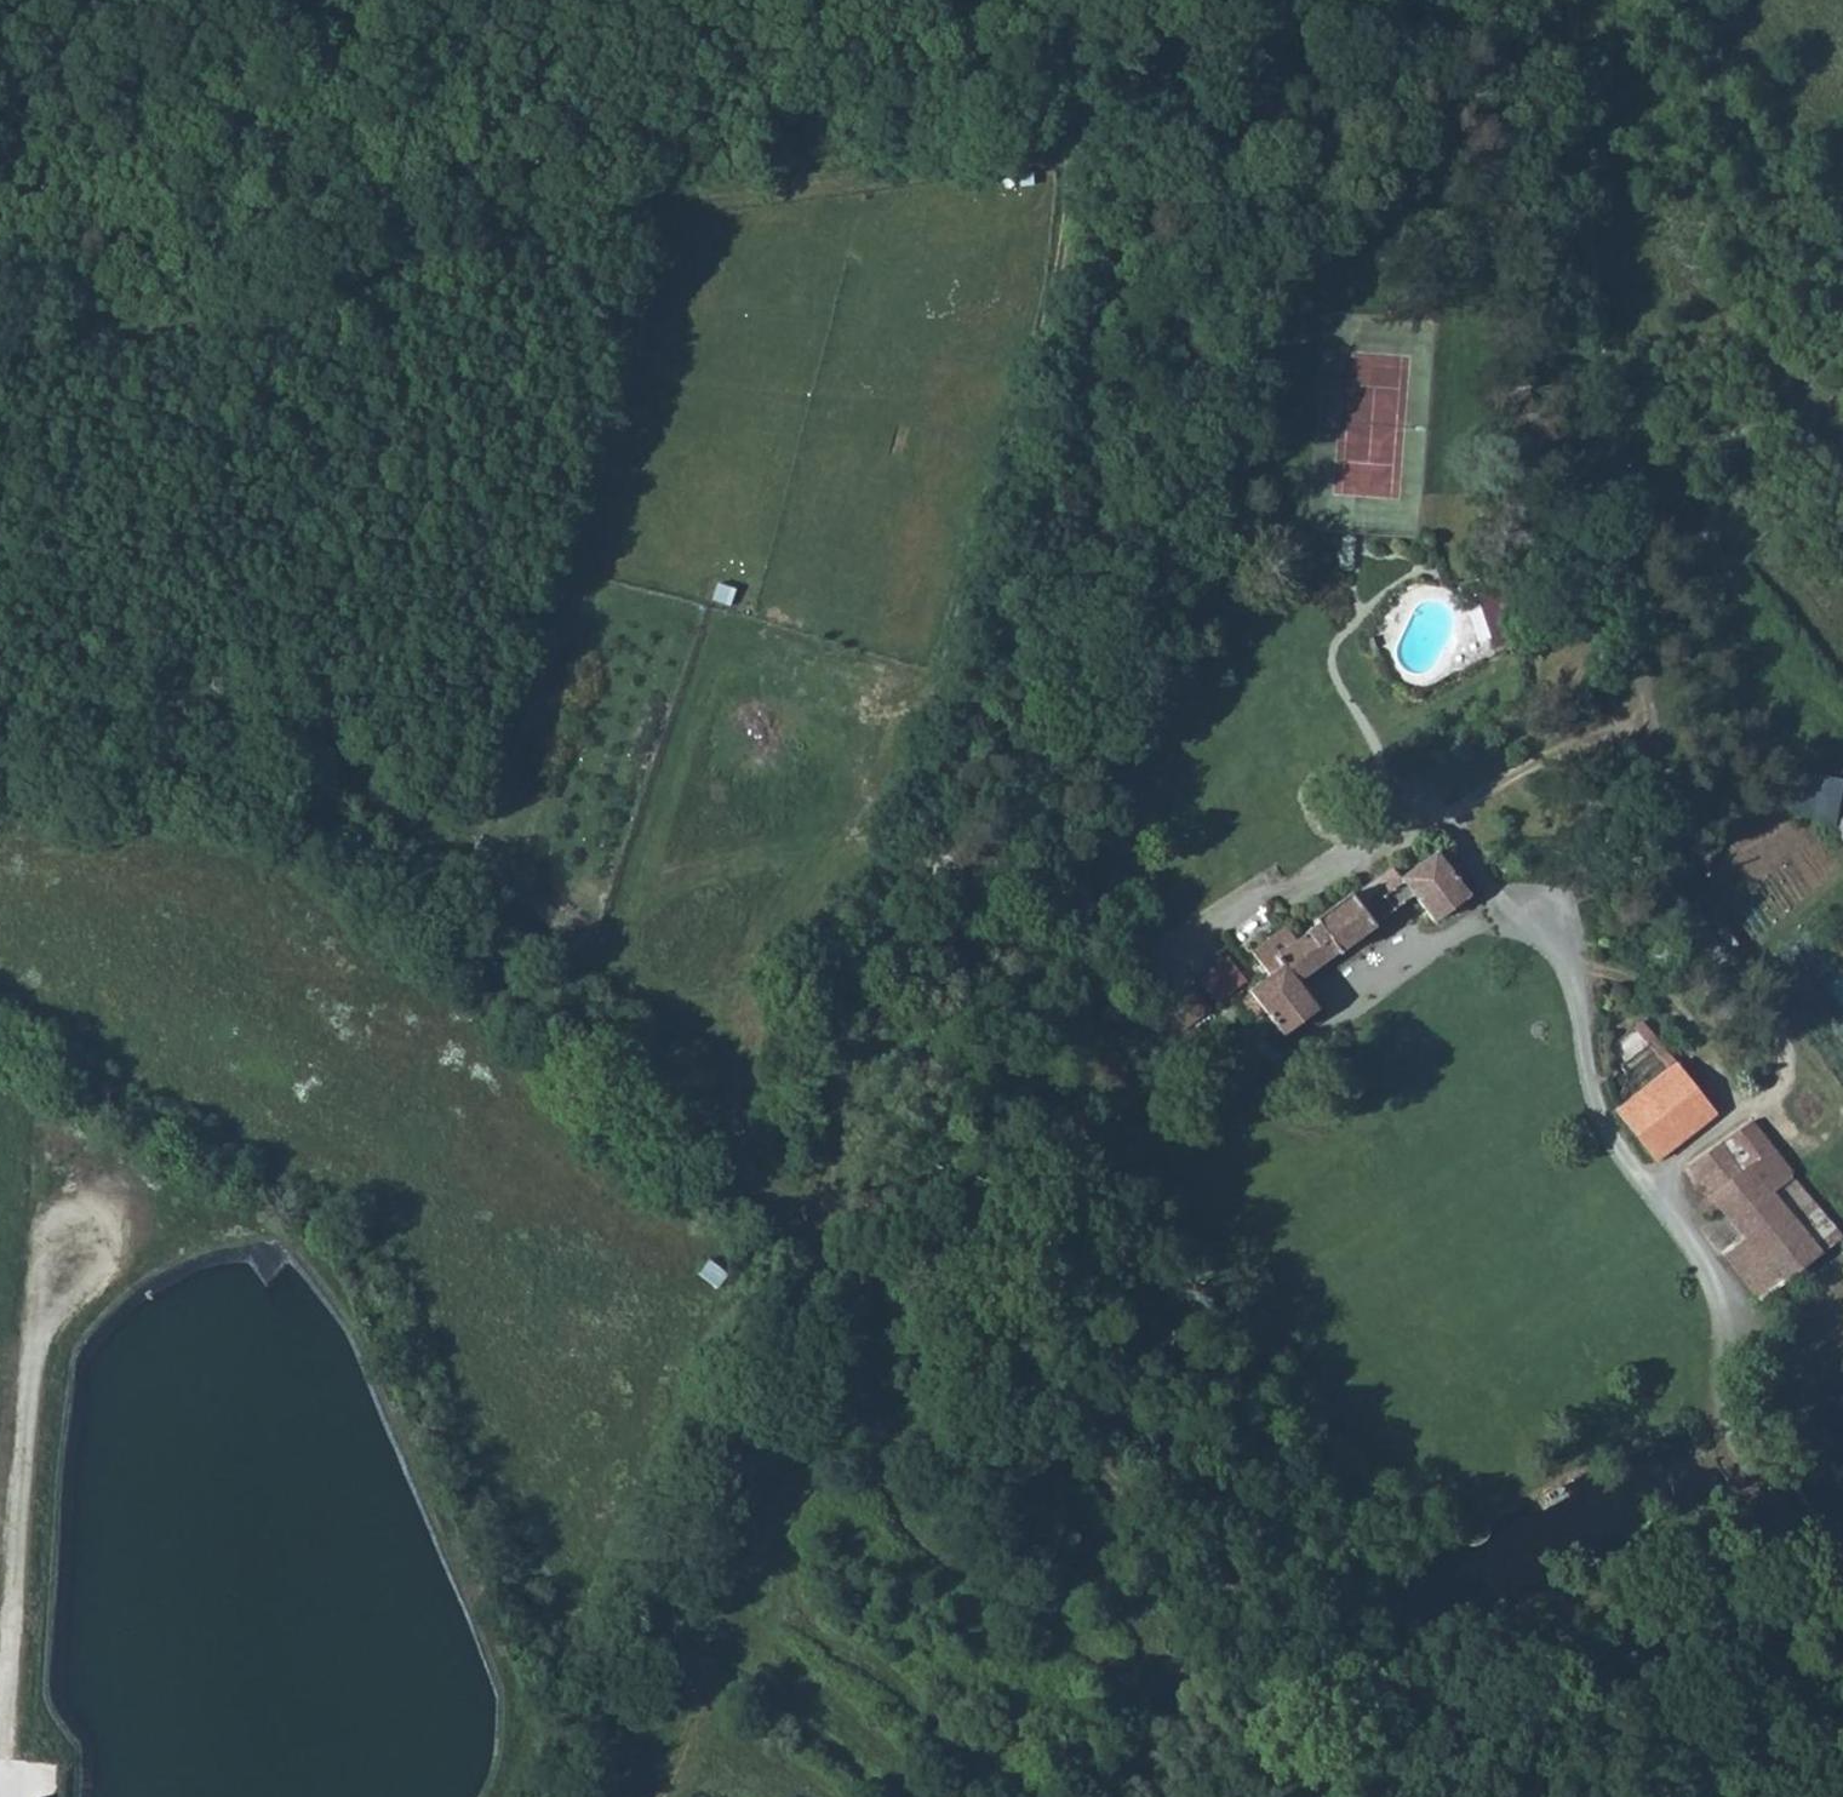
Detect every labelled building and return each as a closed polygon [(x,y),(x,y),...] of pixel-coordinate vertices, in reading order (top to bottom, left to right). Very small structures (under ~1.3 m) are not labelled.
[(1266,973),(1237,994),(1258,1020),(1268,1014),(1283,1032),(1314,1008),(1297,985),(1331,959),(1336,961),(1375,931),(1374,927),(1413,897),(1431,918),(1464,893),(1451,879),(1461,871),(1449,856),(1440,863),(1429,851),(1398,873),(1389,864),(1353,890),(1349,887),(1313,914),(1317,918),(1296,934),(1284,922),(1249,949),(1266,973)] [(1678,1064),(1616,1114),(1655,1161),(1717,1112),(1678,1064)] [(1750,1123),(1690,1170),(1706,1190),(1699,1203),(1704,1208),(1711,1210),(1720,1207),(1742,1236),(1722,1252),(1762,1300),(1841,1238),(1750,1123)]
